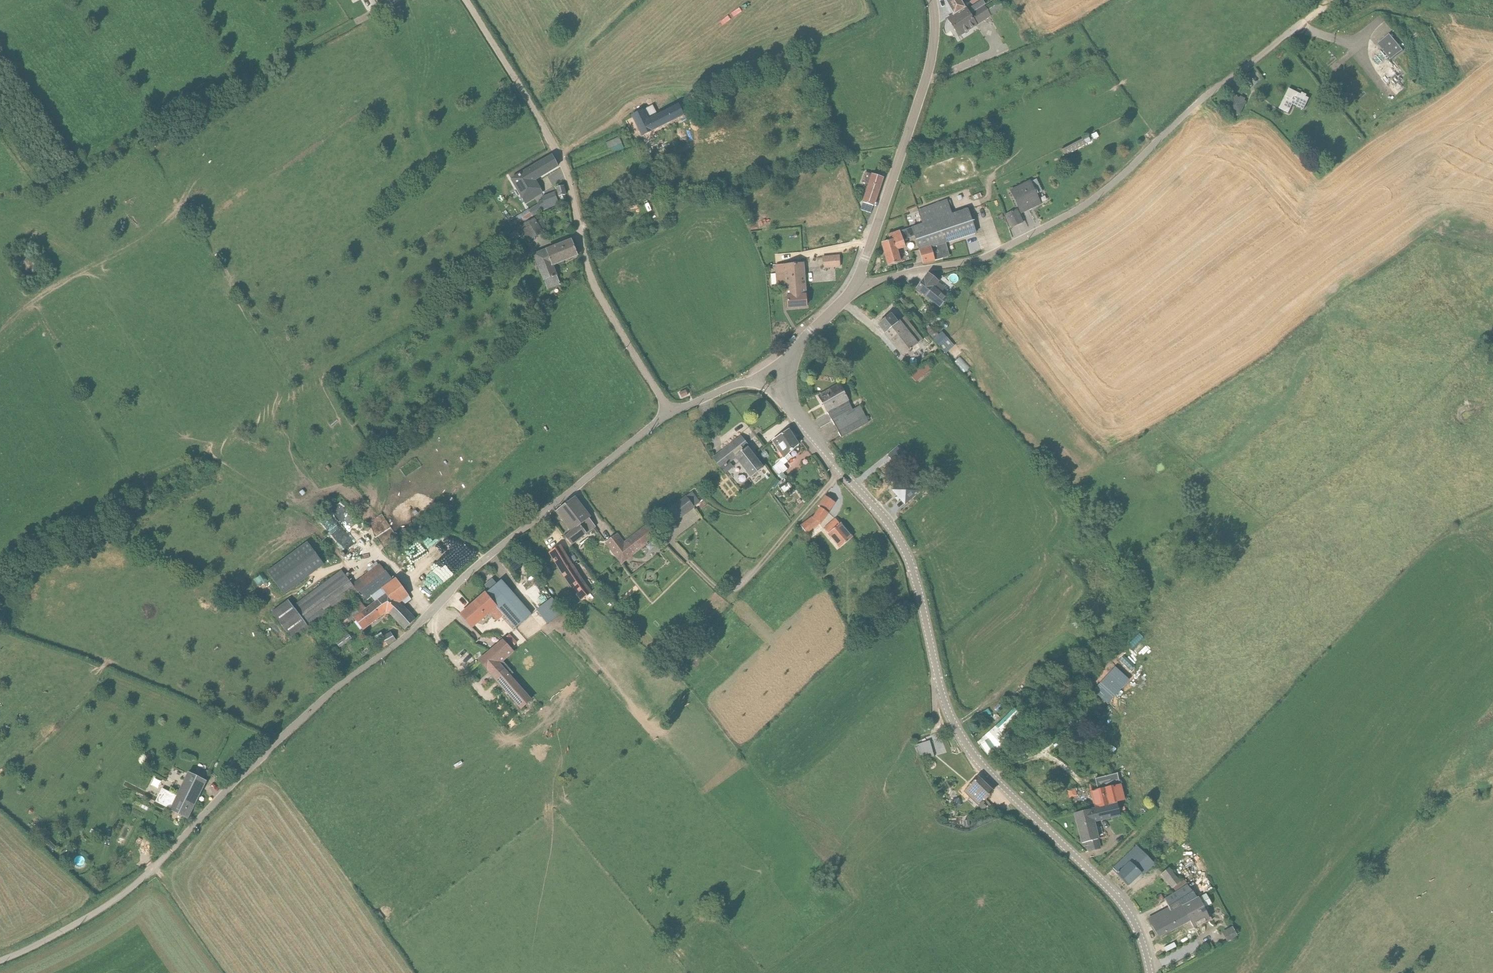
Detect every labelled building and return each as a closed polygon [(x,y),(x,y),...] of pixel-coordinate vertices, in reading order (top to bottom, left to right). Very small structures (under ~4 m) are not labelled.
[(363,12),(383,0),(371,0),(359,7),(363,12)] [(952,16),(964,10),(960,1),(959,0),(943,0),(952,16)] [(964,10),(952,16),(947,20),(958,37),(1003,10),(996,0),(970,15),(984,6),(982,1),(967,11),(965,9),(964,10)] [(1402,50),(1390,36),(1379,46),(1391,60),(1402,50)] [(1253,82),(1261,77),(1255,70),(1248,75),(1253,82)] [(1310,98),(1291,89),(1281,111),(1289,115),(1294,105),(1304,110),(1310,98)] [(1234,94),(1227,108),(1238,114),(1246,100),(1234,94)] [(627,116),(638,140),(682,119),(675,105),(654,115),(649,105),(627,116)] [(552,158),(510,182),(522,203),(522,202),(524,206),(541,196),(534,183),(558,168),(552,158)] [(867,186),(860,211),(870,214),(882,179),(864,173),(861,183),(867,186)] [(1027,209),(1039,203),(1035,196),(1041,193),(1035,181),(1030,184),(1029,182),(1009,192),(1020,214),(1028,211),(1027,209)] [(563,188),(556,190),(558,200),(559,199),(560,204),(566,202),(564,198),(565,197),(563,188)] [(527,212),(507,224),(511,231),(542,212),(557,208),(557,206),(558,206),(555,195),(541,200),(542,203),(540,203),(527,212)] [(939,247),(944,245),(945,244),(975,235),(967,210),(951,216),(946,201),(917,212),(922,227),(888,237),(890,242),(882,245),(888,267),(899,263),(895,251),(904,248),(901,241),(915,237),(922,265),(942,260),(939,247)] [(1016,210),(1005,216),(1011,229),(1022,224),(1016,210)] [(539,217),(520,229),(529,244),(547,232),(539,217)] [(515,232),(507,239),(512,244),(520,239),(515,232)] [(571,242),(533,257),(542,282),(543,282),(547,291),(560,287),(553,267),(577,258),(571,242)] [(939,247),(942,260),(948,258),(944,245),(939,247)] [(839,257),(822,258),(823,268),(839,267),(839,257)] [(804,265),(775,267),(777,292),(786,291),(788,309),(806,307),(804,265)] [(928,276),(916,290),(934,304),(932,307),(936,310),(937,309),(939,310),(947,300),(943,297),(947,291),(928,276)] [(890,316),(877,326),(902,357),(922,341),(920,340),(925,336),(922,331),(917,334),(904,319),(896,324),(890,316)] [(941,334),(932,342),(945,356),(954,348),(941,334)] [(924,365),(910,377),(915,384),(930,371),(924,365)] [(838,386),(818,398),(840,439),(868,423),(859,407),(852,411),(848,403),(838,386)] [(788,431),(771,442),(782,459),(778,462),(779,463),(772,468),(782,480),(785,478),(784,477),(782,475),(787,471),(783,466),(791,458),(788,455),(798,446),(788,431)] [(740,447),(744,443),(740,438),(712,460),(720,470),(730,462),(723,452),(736,442),(740,447)] [(730,462),(720,470),(724,476),(733,469),(729,464),(735,460),(750,479),(763,469),(748,450),(749,449),(744,443),(740,447),(736,442),(723,452),(730,462)] [(897,448),(887,457),(894,465),(904,456),(897,448)] [(906,479),(892,491),(900,501),(902,499),(906,504),(920,491),(915,486),(920,481),(911,471),(904,477),(906,479)] [(784,485),(780,488),(785,496),(790,493),(789,491),(791,489),(788,484),(785,486),(784,485)] [(692,494),(660,516),(669,528),(694,510),(694,509),(699,504),(692,494)] [(800,527),(795,531),(812,558),(818,553),(806,535),(820,525),(834,504),(825,497),(818,508),(819,509),(812,519),(811,518),(799,526),(800,527)] [(574,498),(556,512),(571,532),(564,538),(571,547),(593,530),(596,535),(598,533),(589,520),(590,519),(574,498)] [(835,520),(824,530),(828,535),(827,535),(839,550),(851,539),(835,520)] [(617,535),(604,544),(621,566),(646,547),(647,546),(646,544),(647,544),(658,536),(649,524),(624,543),(617,535)] [(307,543),(267,573),(284,596),(324,566),(323,564),(307,543)] [(560,546),(549,554),(563,577),(576,596),(581,602),(591,594),(580,578),(580,577),(573,566),(560,546)] [(519,553),(511,556),(520,577),(528,573),(519,553)] [(399,605),(409,597),(395,579),(393,581),(379,565),(378,566),(376,563),(366,570),(368,573),(352,584),(342,571),(292,607),(288,601),(271,613),(292,641),(357,593),(358,593),(359,593),(365,600),(370,597),(375,603),(377,601),(386,614),(388,614),(405,630),(415,621),(402,608),(399,605)] [(466,612),(477,624),(489,614),(497,623),(504,617),(515,630),(531,616),(501,582),(496,585),(492,580),(485,587),(489,592),(466,612)] [(399,605),(402,608),(412,601),(409,597),(399,605)] [(552,599),(536,611),(547,626),(563,613),(552,599)] [(354,620),(366,610),(359,601),(352,605),(353,606),(346,611),(349,614),(345,617),(343,614),(336,620),(343,629),(350,623),(350,622),(354,620)] [(377,601),(375,603),(366,610),(354,620),(363,632),(386,614),(377,601)] [(381,634),(375,638),(382,649),(396,641),(391,633),(383,637),(381,634)] [(349,635),(336,644),(340,649),(352,640),(349,635)] [(509,635),(504,640),(512,648),(517,644),(509,635)] [(503,642),(479,662),(520,711),(532,701),(510,677),(513,674),(503,663),(513,653),(503,642)] [(1013,709),(976,744),(987,757),(996,751),(1000,754),(1010,745),(1029,723),(1024,717),(1022,719),(1013,709)] [(928,742),(914,747),(919,761),(933,758),(928,742)] [(162,790),(156,803),(170,810),(188,819),(206,783),(188,774),(177,797),(162,790)] [(160,786),(163,778),(157,776),(154,783),(160,786)] [(1092,811),(1115,805),(1122,803),(1115,776),(1093,781),(1095,793),(1088,794),(1092,811)] [(977,779),(963,794),(982,812),(986,808),(980,803),(982,801),(983,802),(992,793),(977,779)] [(1073,791),(1066,793),(1067,801),(1075,799),(1073,791)] [(958,800),(950,802),(953,810),(960,807),(958,800)] [(1115,805),(1092,811),(1073,816),(1080,846),(1082,845),(1082,849),(1086,848),(1087,853),(1098,851),(1093,825),(1118,819),(1115,805)] [(1135,849),(1111,871),(1126,888),(1139,876),(1141,878),(1153,866),(1135,849)] [(1174,894),(1185,886),(1181,881),(1178,883),(1167,870),(1158,877),(1170,891),(1171,890),(1174,894)] [(1174,894),(1162,901),(1167,910),(1146,922),(1156,939),(1188,922),(1185,917),(1201,909),(1209,906),(1204,896),(1195,899),(1185,886),(1174,894)] [(1185,917),(1188,922),(1192,929),(1205,922),(1207,921),(1201,909),(1185,917)] [(379,912),(375,915),(380,922),(384,919),(379,912)] [(1230,928),(1219,934),(1225,944),(1235,938),(1230,928)]
